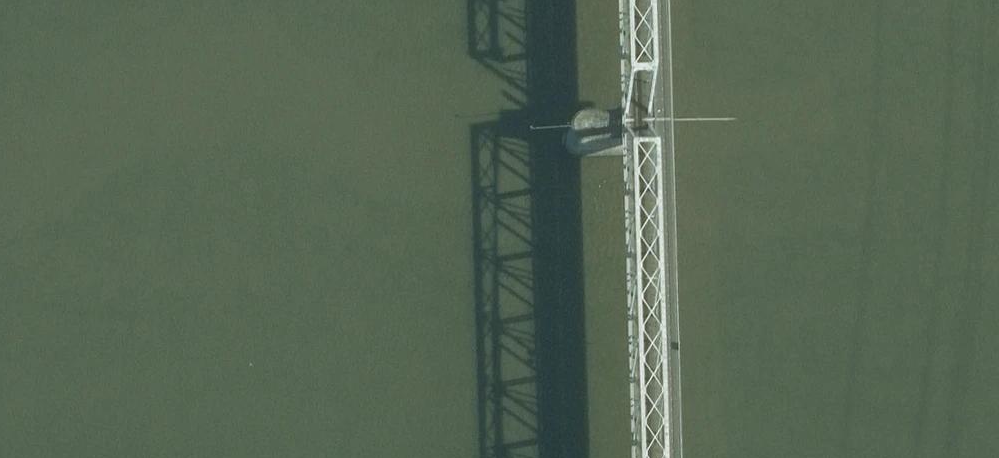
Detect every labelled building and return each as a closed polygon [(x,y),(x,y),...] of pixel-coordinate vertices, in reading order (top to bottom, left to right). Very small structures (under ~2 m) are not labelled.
[(580,143),(584,144),(658,142),(664,139),(668,134),(669,130),(669,125),(667,121),(665,119),(661,116),(657,115),(583,115),(578,116),(575,119),(572,122),(571,126),(570,129),(571,134),(573,137),(576,141),(580,143)]
